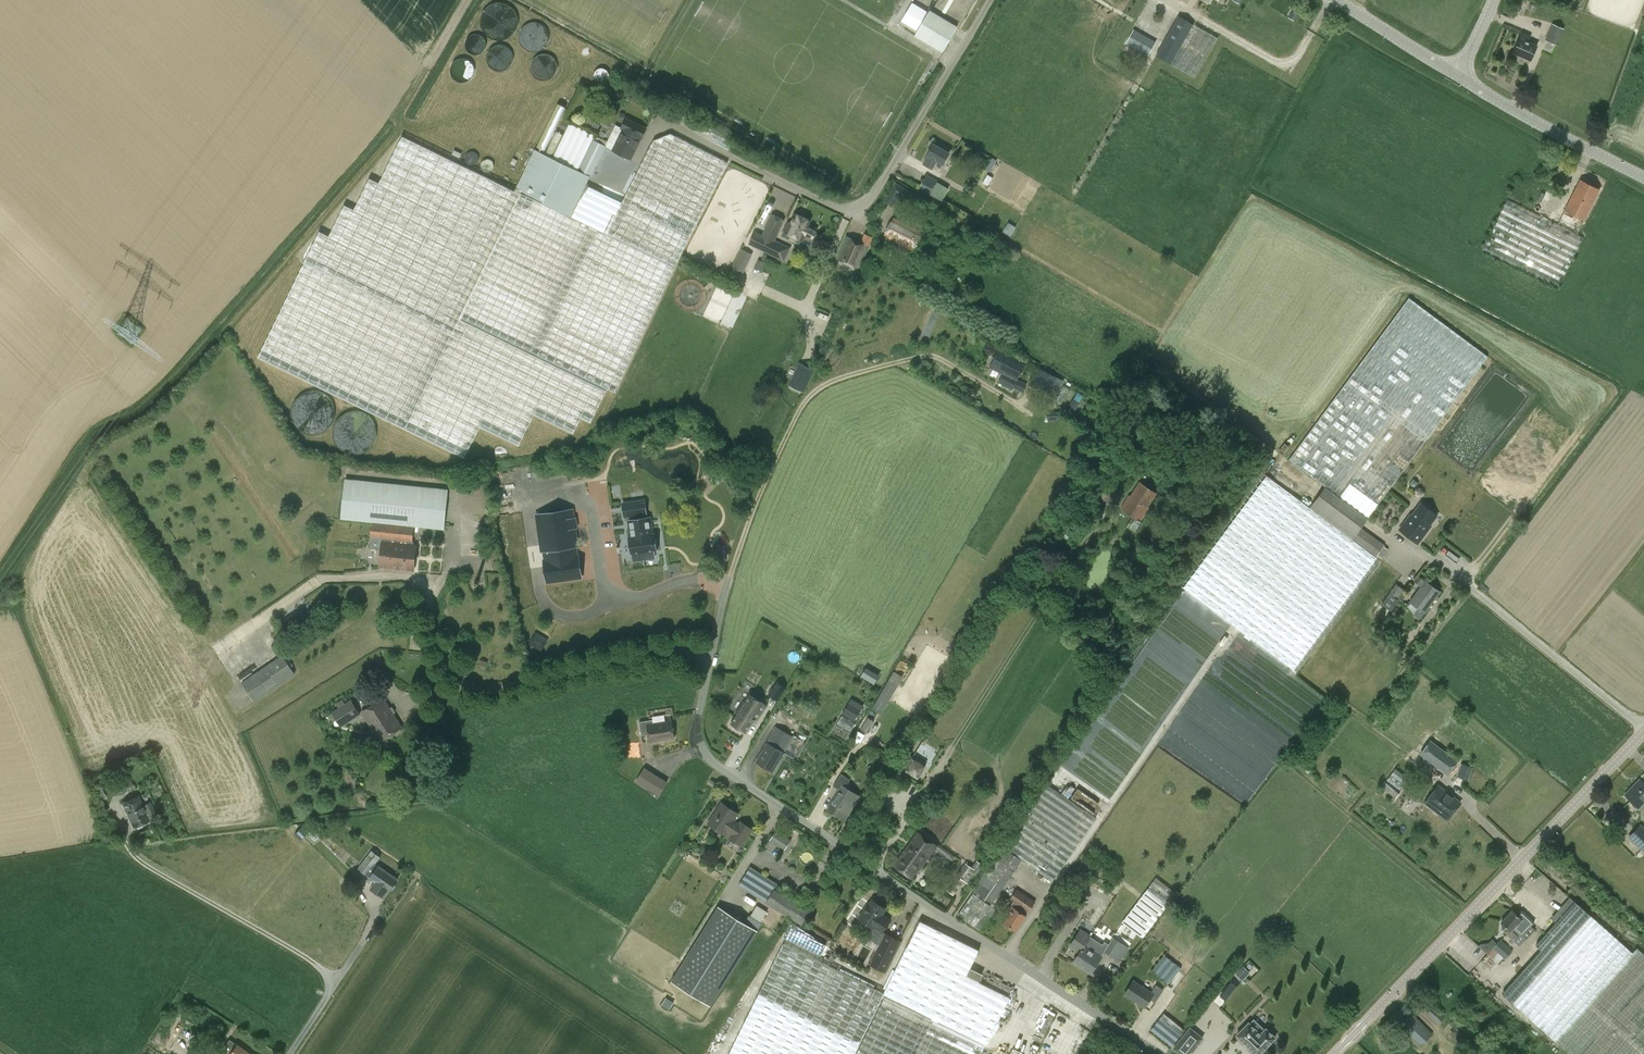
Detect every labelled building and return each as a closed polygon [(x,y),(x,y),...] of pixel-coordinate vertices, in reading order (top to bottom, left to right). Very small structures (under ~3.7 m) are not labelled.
[(931,11),(929,10),(916,34),(943,50),(956,26),(959,28),(975,0),(938,0),(931,11)] [(1125,45),(1126,43),(1148,55),(1156,41),(1134,29),(1135,28),(1130,25),(1145,0),(1032,0),(1025,13),(1110,61),(1121,42),(1125,45)] [(1288,17),(1293,20),(1299,12),(1294,9),(1288,17)] [(1152,63),(1162,68),(1166,62),(1171,65),(1171,64),(1196,78),(1219,38),(1178,15),(1152,63)] [(528,23),(526,24),(524,26),(522,28),(520,30),(520,33),(519,35),(519,38),(520,41),(520,43),(522,46),(524,48),(526,50),(528,51),(531,52),(533,52),(536,52),(539,51),(541,50),(544,49),(546,47),(547,45),(548,42),(549,40),(549,37),(549,34),(548,32),(547,29),(546,27),(544,25),(541,23),(539,22),(536,22),(534,22),(531,22),(528,23)] [(1557,45),(1564,28),(1552,23),(1545,40),(1557,45)] [(468,37),(467,38),(466,40),(465,42),(465,44),(465,46),(465,48),(466,50),(467,51),(469,53),(470,54),(472,55),(474,55),(476,55),(478,55),(480,55),(482,54),(483,52),(484,51),(485,49),(486,48),(487,46),(487,44),(486,42),(486,40),(485,38),(484,37),(482,35),(480,34),(479,34),(477,33),(475,33),(473,34),(471,35),(469,36),(468,37)] [(1531,60),(1537,46),(1528,42),(1530,37),(1522,33),(1513,52),(1531,60)] [(500,71),(503,71),(505,70),(507,69),(509,68),(511,66),(512,64),(513,62),(513,59),(513,57),(513,55),(512,52),(511,50),(509,49),(507,47),(505,46),(503,45),(501,45),(498,45),(496,45),(494,46),(492,48),(490,49),(489,51),(488,53),(487,55),(487,58),(487,60),(487,63),(488,65),(490,67),(492,68),(493,70),(496,71),(498,71),(500,71)] [(544,80),(546,80),(549,80),(551,79),(553,77),(555,76),(556,74),(557,71),(558,69),(558,67),(558,64),(557,62),(556,60),(554,58),(553,56),(551,55),(548,54),(546,53),(544,53),(541,54),(539,54),(537,56),(535,57),(533,59),(532,61),(531,63),(531,66),(531,68),(531,70),(532,73),(533,75),(535,77),(537,78),(539,79),(541,80),(544,80)] [(453,79),(472,79),(472,59),(453,60),(453,79)] [(545,150),(565,106),(557,102),(537,146),(545,150)] [(642,137),(646,128),(626,118),(621,129),(623,129),(613,149),(631,158),(641,137),(642,137)] [(552,158),(535,149),(515,191),(402,136),(380,183),(370,179),(355,210),(345,205),(330,236),(320,231),(258,357),(464,457),(479,426),(519,445),(534,414),(573,433),(581,417),(590,422),(607,388),(615,392),(675,266),(678,262),(728,163),(669,133),(656,134),(622,202),(586,185),(606,145),(594,139),(596,135),(570,122),(552,158)] [(922,164),(932,169),(937,161),(943,164),(949,152),(933,143),(922,164)] [(937,182),(938,180),(927,174),(919,188),(930,194),(942,201),(949,188),(937,182)] [(988,186),(993,178),(987,174),(982,183),(988,186)] [(1580,180),(1565,211),(1558,224),(1507,199),(1482,249),(1559,287),(1584,237),(1578,233),(1600,190),(1580,180)] [(906,201),(911,192),(895,182),(884,200),(893,206),(899,196),(906,201)] [(804,242),(806,237),(812,240),(817,229),(808,224),(810,221),(795,214),(790,224),(787,223),(783,232),(804,242)] [(754,232),(748,244),(778,259),(784,262),(790,249),(773,241),(783,220),(773,215),(763,236),(754,232)] [(884,235),(898,242),(913,250),(922,232),(893,217),(884,235)] [(1012,236),(1016,228),(1009,224),(1004,231),(1012,236)] [(846,236),(837,258),(859,268),(872,237),(865,234),(861,242),(850,238),(851,238),(846,236)] [(743,272),(746,266),(752,254),(742,249),(736,261),(737,261),(734,267),(743,272)] [(755,268),(761,271),(764,264),(764,262),(760,261),(758,260),(758,261),(755,268)] [(1289,460),(1325,486),(1310,507),(1266,475),(1183,587),(1294,670),(1377,557),(1376,556),(1385,544),(1361,527),(1368,518),(1488,356),(1409,298),(1289,460)] [(1012,388),(1025,361),(999,348),(990,367),(1003,373),(999,382),(1012,388)] [(804,392),(814,370),(800,364),(790,385),(804,392)] [(1053,396),(1061,379),(1039,368),(1031,385),(1053,396)] [(1062,402),(1068,389),(1063,386),(1056,399),(1062,402)] [(294,431),(330,431),(329,393),(293,393),(294,431)] [(1072,398),(1066,408),(1073,412),(1079,403),(1072,398)] [(364,409),(332,422),(344,455),(377,443),(364,409)] [(1413,478),(1409,483),(1415,488),(1419,482),(1413,478)] [(341,518),(443,528),(447,489),(345,479),(341,518)] [(1147,507),(1156,493),(1139,482),(1131,496),(1129,495),(1121,509),(1133,516),(1126,527),(1136,533),(1142,522),(1140,521),(1148,508),(1147,507)] [(1105,513),(1116,496),(1106,488),(1095,505),(1105,513)] [(1430,525),(1437,515),(1420,502),(1412,514),(1410,514),(1399,529),(1418,543),(1431,526),(1430,525)] [(565,532),(556,504),(520,513),(536,566),(570,557),(563,533),(565,532)] [(616,523),(637,517),(633,508),(613,515),(616,523)] [(641,518),(622,524),(620,524),(635,572),(643,570),(642,566),(655,562),(641,518)] [(414,541),(413,541),(414,527),(372,522),(369,548),(381,549),(379,566),(414,569),(417,545),(414,545),(414,541)] [(1424,612),(1440,591),(1425,580),(1425,581),(1421,578),(1417,584),(1421,587),(1410,601),(1424,612)] [(1381,605),(1391,611),(1399,600),(1397,599),(1404,590),(1396,584),(1381,605)] [(536,632),(529,643),(542,650),(548,639),(536,632)] [(1217,657),(1206,672),(1297,734),(1306,722),(1316,708),(1312,706),(1321,692),(1237,635),(1220,659),(1217,657)] [(1412,645),(1417,649),(1421,644),(1416,641),(1412,645)] [(255,701),(296,673),(284,654),(242,682),(255,701)] [(866,666),(861,675),(874,683),(880,674),(866,666)] [(892,670),(872,709),(882,714),(902,675),(892,670)] [(777,681),(768,695),(777,700),(786,687),(777,681)] [(733,723),(747,732),(753,721),(755,722),(757,718),(759,719),(768,704),(753,695),(748,703),(746,702),(733,723)] [(381,740),(402,727),(383,698),(362,712),(381,740)] [(332,711),(341,727),(348,722),(361,714),(352,699),(345,703),(343,699),(336,703),(339,707),(332,711)] [(851,699),(843,714),(855,721),(864,706),(851,699)] [(842,715),(837,723),(851,730),(855,723),(842,715)] [(861,729),(867,733),(874,721),(868,718),(861,729)] [(672,721),(654,724),(653,719),(639,722),(641,735),(649,734),(650,741),(674,737),(672,721)] [(756,762),(773,771),(793,736),(777,727),(756,762)] [(1420,753),(1448,774),(1458,760),(1430,739),(1420,753)] [(913,758),(905,771),(918,779),(926,765),(913,758)] [(1466,780),(1470,767),(1462,764),(1458,776),(1466,780)] [(668,782),(645,767),(636,781),(659,796),(668,782)] [(116,772),(122,788),(132,784),(126,768),(116,772)] [(1404,783),(1408,778),(1395,768),(1391,773),(1404,783)] [(847,810),(857,794),(846,787),(851,779),(841,773),(833,785),(840,789),(831,803),(838,807),(834,814),(844,821),(850,811),(847,810)] [(1391,773),(1386,779),(1400,789),(1404,783),(1391,773)] [(1638,808),(1643,802),(1643,779),(1642,781),(1640,779),(1625,795),(1632,802),(1632,805),(1635,808),(1637,807),(1638,808)] [(1046,783),(1004,847),(1002,846),(972,888),(992,903),(1022,860),(1052,881),(1096,817),(1046,783)] [(1425,803),(1447,820),(1461,803),(1438,785),(1425,803)] [(1395,799),(1400,793),(1393,788),(1389,794),(1395,799)] [(134,828),(150,821),(138,796),(123,803),(134,828)] [(753,829),(741,821),(739,824),(734,820),(738,813),(722,802),(708,823),(725,834),(727,830),(733,834),(730,838),(742,845),(753,829)] [(294,835),(300,841),(311,830),(305,824),(294,835)] [(1643,847),(1643,829),(1641,825),(1629,837),(1642,849),(1643,847)] [(791,840),(776,830),(770,840),(785,850),(791,840)] [(912,878),(936,845),(918,831),(894,864),(912,878)] [(949,862),(954,856),(938,845),(934,851),(949,862)] [(376,882),(388,891),(389,891),(397,879),(376,864),(381,857),(372,851),(358,869),(376,882)] [(965,863),(946,889),(954,895),(964,881),(971,885),(985,866),(977,860),(971,867),(965,863)] [(1143,939),(1176,893),(1140,866),(1106,911),(1143,939)] [(739,885),(802,924),(806,917),(810,919),(814,914),(775,889),(778,884),(750,867),(739,885)] [(383,898),(388,891),(376,882),(371,889),(383,898)] [(1015,930),(1020,923),(1035,901),(1017,888),(1010,899),(1014,902),(1012,905),(1011,905),(1005,913),(1009,915),(1004,923),(1015,930)] [(1074,892),(1070,898),(1076,901),(1080,896),(1074,892)] [(981,931),(996,909),(972,893),(958,914),(981,931)] [(865,910),(859,919),(873,928),(867,936),(881,945),(871,965),(885,972),(900,940),(887,934),(886,934),(883,932),(891,920),(881,914),(886,908),(882,906),(882,904),(878,901),(876,902),(873,899),(866,910),(865,910)] [(1072,911),(1076,905),(1069,900),(1065,906),(1072,911)] [(1633,953),(1572,900),(1533,944),(1539,948),(1500,993),(1553,1039),(1570,1053),(1643,1053),(1643,954),(1637,948),(1633,953)] [(757,930),(718,906),(671,981),(710,1006),(757,930)] [(1519,946),(1534,930),(1530,926),(1534,923),(1521,910),(1516,914),(1512,911),(1501,922),(1508,929),(1505,932),(1519,946)] [(1192,965),(1211,942),(1172,911),(1135,957),(1169,983),(1187,961),(1192,965)] [(985,1045),(936,1022),(937,1020),(985,1045),(1009,998),(966,976),(979,950),(920,920),(883,993),(884,993),(931,1017),(930,1019),(884,997),(861,1043),(856,1053),(980,1053),(985,1045)] [(791,922),(784,936),(821,954),(825,945),(813,939),(814,937),(791,922)] [(1091,973),(1102,956),(1105,952),(1119,962),(1129,947),(1113,937),(1107,947),(1080,930),(1069,946),(1079,952),(1073,961),(1091,973)] [(1484,959),(1493,968),(1503,957),(1505,959),(1513,951),(1500,939),(1492,948),(1493,948),(1486,956),(1484,959)] [(729,1053),(854,1053),(884,993),(883,993),(783,944),(729,1053)] [(1242,979),(1249,973),(1243,967),(1237,974),(1242,979)] [(1231,980),(1221,994),(1226,998),(1237,985),(1231,980)] [(1164,989),(1156,984),(1151,992),(1133,981),(1125,994),(1144,1007),(1150,999),(1155,1002),(1164,989)] [(1439,1025),(1447,1016),(1431,1001),(1422,1010),(1439,1025)] [(1433,1033),(1411,1012),(1404,1005),(1389,1021),(1395,1028),(1396,1027),(1419,1048),(1433,1033)] [(1150,1030),(1173,1048),(1186,1031),(1164,1013),(1150,1030)] [(1443,1029),(1465,1049),(1478,1034),(1457,1014),(1443,1029)] [(1257,1053),(1259,1053),(1275,1037),(1266,1028),(1260,1034),(1248,1022),(1237,1035),(1257,1053)] [(1172,1049),(1178,1053),(1188,1053),(1190,1052),(1190,1053),(1196,1045),(1195,1045),(1201,1038),(1188,1028),(1186,1031),(1173,1048),(1172,1049)] [(206,1042),(196,1035),(188,1047),(198,1053),(206,1042)] [(220,1052),(222,1053),(250,1053),(229,1039),(220,1052)]
